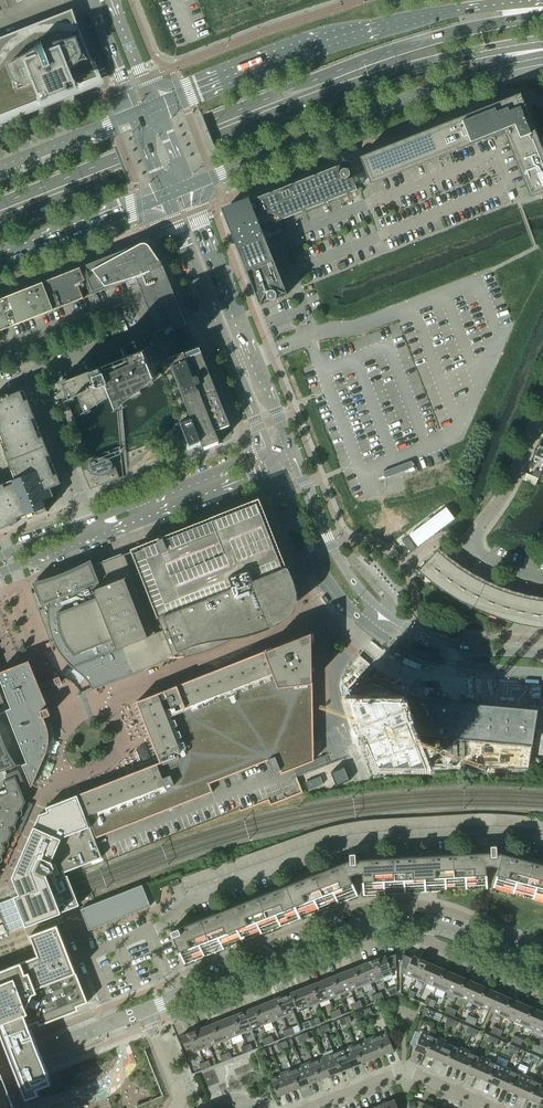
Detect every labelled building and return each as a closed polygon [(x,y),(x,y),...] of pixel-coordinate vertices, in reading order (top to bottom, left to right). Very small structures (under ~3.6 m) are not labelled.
[(97,83),(99,82),(89,55),(71,11),(0,39),(0,121),(97,83)] [(490,137),(497,134),(497,136),(502,134),(501,133),(504,132),(530,198),(542,193),(542,151),(526,108),(521,110),(517,107),(509,111),(505,108),(497,111),(498,109),(494,107),(492,109),(485,112),(483,108),(360,157),(371,184),(490,137)] [(287,294),(270,250),(261,228),(262,227),(263,229),(265,231),(267,232),(269,233),(271,233),(273,233),(275,232),(277,231),(279,229),(282,231),(284,226),(281,224),(281,223),(280,221),(280,220),(357,190),(346,162),(271,192),(222,211),(228,226),(260,305),(287,294)] [(84,297),(78,283),(85,280),(91,294),(104,289),(124,281),(136,277),(144,298),(144,299),(148,309),(149,310),(153,320),(153,321),(157,331),(157,332),(172,326),(174,330),(186,325),(160,260),(159,261),(149,246),(148,245),(147,244),(145,243),(144,243),(142,243),(141,243),(140,242),(124,248),(125,250),(80,267),(34,285),(0,299),(0,331),(74,301),(84,298),(84,297)] [(230,425),(199,346),(168,358),(191,418),(181,422),(186,437),(185,438),(186,439),(185,440),(184,441),(184,442),(185,443),(185,444),(186,444),(188,444),(189,447),(198,443),(197,442),(200,441),(203,448),(218,441),(219,441),(215,431),(230,425)] [(116,410),(157,375),(154,370),(152,367),(145,350),(147,349),(147,348),(59,383),(59,384),(63,383),(64,387),(69,398),(66,400),(66,401),(69,399),(80,394),(86,410),(83,413),(86,411),(112,394),(113,397),(118,407),(115,409),(116,410)] [(0,529),(9,525),(9,527),(11,526),(10,525),(19,521),(27,518),(28,520),(29,519),(29,517),(37,514),(46,511),(46,512),(48,512),(44,503),(57,498),(52,487),(63,482),(62,481),(60,482),(54,465),(55,464),(55,463),(53,464),(46,446),(48,446),(47,444),(46,445),(39,428),(41,427),(40,425),(38,426),(32,409),(33,408),(33,407),(31,408),(24,390),(25,390),(25,389),(9,395),(8,393),(7,394),(8,396),(1,398),(1,396),(0,397),(0,399),(0,441),(0,443),(1,443),(7,460),(6,460),(6,462),(8,461),(15,479),(12,480),(0,484),(0,529)] [(535,455),(542,458),(542,436),(535,455)] [(119,478),(112,458),(116,456),(114,451),(109,453),(109,451),(90,458),(79,463),(89,490),(119,478)] [(287,566),(284,567),(276,528),(269,516),(266,514),(263,512),(261,510),(257,501),(242,507),(227,513),(227,514),(149,545),(134,551),(134,550),(35,589),(36,592),(34,593),(39,606),(43,604),(45,608),(38,610),(46,631),(48,634),(49,637),(50,641),(51,640),(51,639),(52,639),(71,666),(73,668),(80,674),(83,677),(84,678),(91,688),(90,688),(91,690),(126,677),(175,657),(175,656),(174,656),(174,655),(184,651),(186,655),(184,656),(243,632),(263,622),(281,615),(285,612),(288,609),(290,605),(291,601),(292,596),(288,563),(287,563),(287,566)] [(541,600),(526,598),(512,594),(503,591),(494,587),(485,583),(476,579),(468,574),(460,569),(452,563),(444,557),(436,550),(419,569),(418,569),(417,570),(418,571),(430,581),(444,591),(458,600),(466,604),(473,608),(489,615),(504,620),(520,624),(537,627),(542,628),(542,601),(541,600)] [(77,795),(78,797),(82,809),(84,812),(94,839),(213,792),(209,783),(227,776),(233,792),(239,808),(240,811),(268,800),(270,805),(302,792),(296,776),(333,762),(331,758),(329,754),(313,760),(313,759),(313,751),(313,750),(313,746),(313,743),(313,737),(313,722),(311,639),(311,632),(305,635),(138,701),(137,701),(137,702),(160,762),(82,793),(78,794),(79,794),(77,795)] [(11,708),(7,709),(7,710),(7,711),(27,762),(22,764),(22,765),(24,768),(25,770),(31,785),(32,785),(46,753),(47,749),(48,745),(49,743),(49,739),(49,734),(49,733),(48,728),(46,724),(43,717),(50,714),(48,707),(40,689),(39,686),(39,685),(30,661),(29,662),(29,660),(28,661),(13,667),(0,671),(0,680),(11,708)] [(371,678),(348,687),(380,768),(529,768),(537,708),(438,699),(430,698),(421,697),(413,695),(405,692),(397,689),(371,678)] [(1,856),(5,848),(3,842),(8,840),(12,832),(9,827),(15,825),(18,817),(16,811),(21,809),(25,801),(23,796),(28,794),(26,789),(32,787),(31,785),(25,770),(15,774),(13,771),(12,767),(17,765),(16,764),(14,761),(12,758),(10,755),(6,747),(2,739),(0,732),(0,856),(1,856)] [(336,786),(350,780),(344,767),(330,772),(336,786)] [(308,790),(323,784),(320,776),(305,782),(308,790)] [(19,860),(12,877),(15,885),(19,894),(14,896),(17,905),(20,912),(23,919),(25,926),(33,923),(39,921),(51,916),(56,914),(59,913),(61,912),(64,911),(69,909),(79,905),(76,898),(75,894),(71,886),(70,883),(67,875),(65,875),(64,872),(75,867),(81,865),(102,857),(101,856),(97,845),(94,839),(84,812),(82,809),(78,797),(77,795),(46,807),(47,811),(40,814),(39,814),(22,852),(18,860),(19,860)] [(540,830),(542,818),(534,817),(533,829),(540,830)] [(340,837),(338,825),(331,826),(334,838),(340,837)] [(334,838),(331,826),(324,828),(328,840),(334,838)] [(328,840),(324,828),(318,830),(322,841),(328,840)] [(322,841),(318,830),(312,832),(316,843),(322,841)] [(316,843),(312,832),(305,834),(310,845),(312,844),(314,844),(316,843)] [(310,845),(305,834),(299,836),(303,848),(310,845)] [(303,848),(299,836),(293,838),(297,850),(303,848)] [(297,850),(293,838),(286,840),(290,852),(297,850)] [(290,852),(286,840),(280,843),(284,854),(290,852)] [(284,854),(280,843),(274,845),(278,856),(284,854)] [(278,856),(274,845),(268,847),(272,859),(278,856)] [(505,854),(503,854),(504,848),(504,847),(504,846),(503,845),(502,845),(501,845),(481,846),(482,853),(423,856),(425,892),(436,892),(437,892),(437,891),(454,891),(456,891),(456,890),(475,889),(475,890),(476,890),(476,889),(487,889),(486,866),(491,865),(498,867),(493,888),(503,891),(503,892),(505,892),(523,897),(524,898),(525,897),(541,902),(542,903),(542,902),(542,864),(505,854)] [(272,859),(268,847),(261,849),(265,861),(272,859)] [(265,861),(261,849),(255,851),(259,863),(265,861)] [(259,863),(255,851),(249,854),(253,865),(259,863)] [(328,908),(346,901),(347,901),(347,900),(358,896),(350,876),(356,873),(362,873),(363,896),(374,895),(374,896),(376,896),(376,895),(395,894),(396,894),(413,893),(413,894),(415,893),(425,892),(423,856),(365,859),(364,852),(344,853),(343,854),(342,854),(342,855),(341,856),(341,857),(343,862),(171,931),(184,964),(194,960),(195,961),(196,961),(196,960),(213,953),(214,953),(215,953),(215,952),(231,946),(231,947),(232,946),(252,938),(253,938),(253,937),(271,930),(271,931),(272,930),(288,923),(288,924),(290,924),(289,923),(309,915),(310,915),(311,915),(311,914),(327,908),(327,909),(328,908)] [(253,865),(249,854),(243,856),(247,867),(253,865)] [(247,867),(243,856),(236,858),(241,870),(247,867)] [(241,870),(236,858),(230,860),(234,872),(241,870)] [(234,872),(230,860),(224,862),(228,874),(234,872)] [(228,874),(224,862),(218,865),(222,876),(228,874)] [(222,876),(218,865),(211,867),(216,878),(222,876)] [(216,878),(211,867),(205,869),(209,881),(216,878)] [(209,881),(205,869),(199,871),(203,883),(209,881)] [(203,883),(199,871),(193,873),(197,885),(203,883)] [(197,885),(193,873),(187,876),(191,887),(197,885)] [(191,887),(187,876),(180,878),(184,889),(191,887)] [(141,884),(80,908),(88,930),(150,906),(141,884)] [(75,971),(57,925),(30,935),(36,952),(34,957),(0,970),(0,1033),(5,1046),(12,1062),(17,1076),(26,1099),(39,1093),(37,1086),(51,1081),(44,1065),(39,1052),(34,1039),(32,1035),(28,1025),(38,1021),(39,1025),(78,1010),(76,1006),(87,1002),(75,971)] [(395,966),(396,954),(394,954),(386,957),(385,955),(375,959),(382,978),(393,974),(391,968),(395,966)] [(415,979),(423,960),(412,955),(411,958),(404,954),(402,954),(402,967),(407,969),(404,974),(415,979)] [(382,978),(375,959),(364,963),(372,982),(382,978)] [(425,983),(434,964),(423,960),(415,979),(425,983)] [(372,982),(364,963),(354,967),(361,986),(372,982)] [(436,988),(444,969),(434,964),(425,983),(436,988)] [(361,986),(354,967),(343,971),(351,991),(361,986)] [(446,992),(454,973),(444,969),(436,988),(446,992)] [(351,991),(343,971),(333,976),(340,995),(351,991)] [(456,997),(465,978),(454,973),(446,992),(456,997)] [(340,995),(333,976),(322,980),(330,999),(340,995)] [(467,1001),(475,982),(465,978),(456,997),(467,1001)] [(330,999),(322,980),(312,984),(319,1003),(330,999)] [(477,1006),(485,987),(475,982),(467,1001),(477,1006)] [(319,1003),(312,984),(301,988),(309,1007),(319,1003)] [(488,1010),(490,1006),(496,991),(485,987),(477,1006),(488,1010)] [(309,1007),(301,988),(288,993),(286,994),(292,1008),(294,1008),(296,1007),(298,1012),(309,1007)] [(503,1017),(511,998),(497,992),(496,991),(490,1006),(491,1006),(494,1007),(492,1012),(503,1017)] [(294,1013),(292,1008),(286,994),(275,998),(283,1017),(294,1013)] [(283,1017),(275,998),(265,1002),(272,1022),(283,1017)] [(513,1021),(521,1002),(511,998),(503,1017),(513,1021)] [(272,1022),(265,1002),(254,1006),(262,1026),(272,1022)] [(523,1026),(531,1007),(521,1002),(513,1021),(523,1026)] [(262,1026),(254,1006),(244,1011),(251,1030),(262,1026)] [(533,1030),(542,1011),(531,1007),(523,1026),(533,1030)] [(251,1030),(244,1011),(233,1015),(241,1034),(251,1030)] [(542,1011),(533,1030),(542,1034),(542,1012),(542,1011)] [(241,1034),(233,1015),(223,1019),(230,1038),(241,1034)] [(230,1038),(223,1019),(212,1023),(220,1042),(230,1038)] [(220,1042),(212,1023),(202,1027),(209,1046),(220,1042)] [(209,1046),(202,1027),(191,1031),(199,1051),(209,1046)] [(199,1051),(191,1031),(181,1036),(188,1055),(199,1051)] [(393,1050),(386,1031),(375,1035),(382,1055),(393,1050)] [(425,1054),(433,1035),(422,1031),(414,1049),(425,1054)] [(382,1055),(375,1035),(364,1040),(372,1059),(382,1055)] [(435,1059),(443,1040),(433,1035),(425,1054),(435,1059)] [(372,1059),(364,1040),(354,1044),(362,1063),(372,1059)] [(445,1063),(453,1044),(443,1040),(435,1059),(445,1063)] [(362,1063),(354,1044),(344,1048),(351,1067),(362,1063)] [(456,1068),(464,1049),(453,1044),(445,1063),(456,1068)] [(351,1067),(344,1048),(333,1052),(341,1071),(351,1067)] [(466,1072),(474,1053),(464,1049),(456,1068),(466,1072)] [(341,1071),(333,1052),(323,1056),(330,1075),(341,1071)] [(476,1077),(485,1058),(474,1053),(466,1072),(476,1077)] [(330,1075),(323,1056),(312,1060),(320,1079),(330,1075)] [(487,1081),(495,1062),(485,1058),(476,1077),(487,1081)] [(320,1079),(312,1060),(302,1064),(309,1084),(320,1079)] [(497,1086),(505,1067),(495,1062),(487,1081),(497,1086)] [(309,1084),(302,1064),(291,1068),(299,1088),(309,1084)] [(508,1090),(516,1071),(505,1067),(497,1086),(508,1090)] [(299,1088),(291,1068),(281,1073),(288,1092),(299,1088)] [(518,1094),(526,1076),(516,1071),(508,1090),(518,1094)] [(3,1081),(0,1072),(0,1107),(14,1107),(3,1081)] [(288,1092),(281,1073),(270,1077),(277,1096),(288,1092)] [(528,1099),(536,1080),(526,1076),(518,1094),(528,1099)] [(542,1093),(542,1083),(536,1080),(528,1099),(539,1104),(542,1093)] [(394,1099),(383,1103),(385,1107),(397,1107),(394,1099)]
